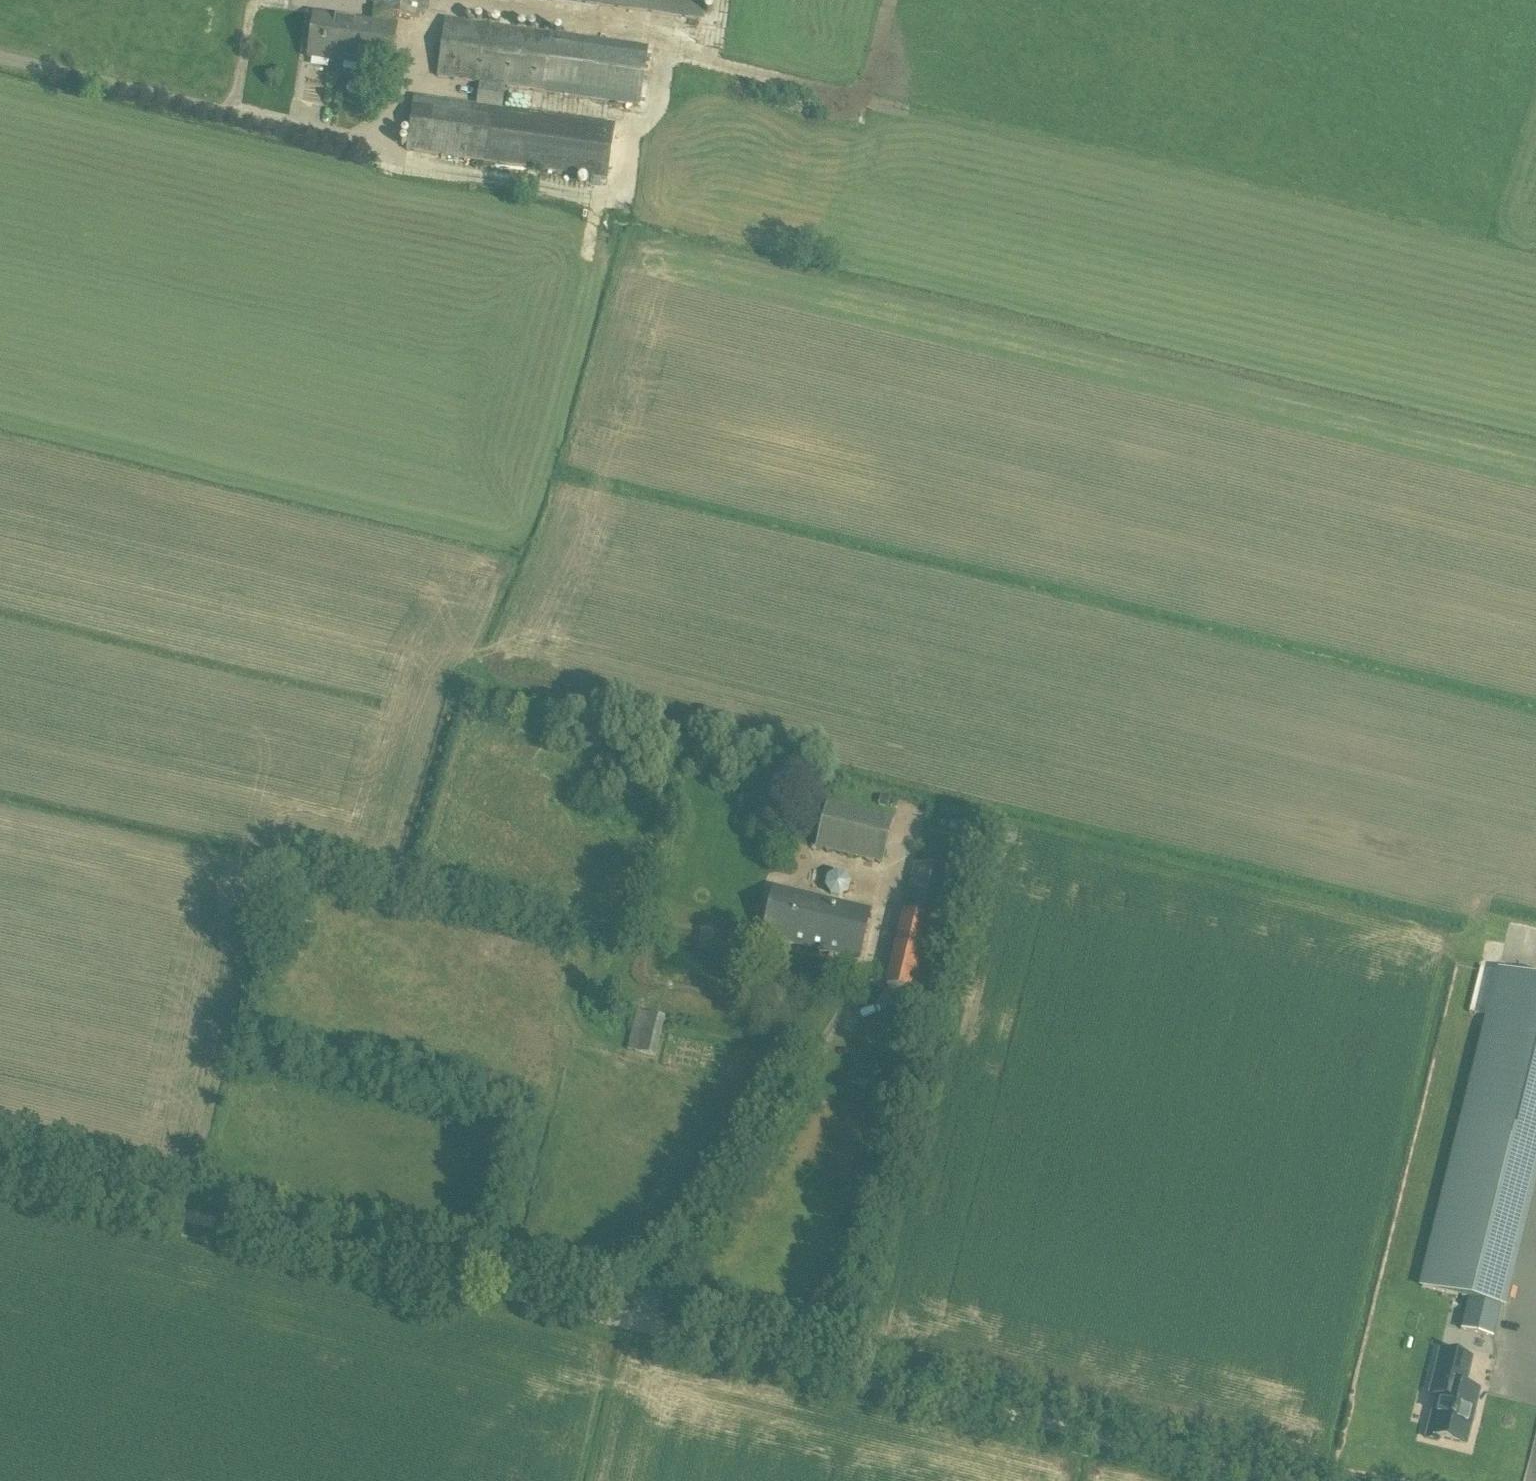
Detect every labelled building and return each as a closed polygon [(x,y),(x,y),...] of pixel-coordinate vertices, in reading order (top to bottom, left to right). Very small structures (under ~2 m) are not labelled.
[(373,11),(398,15),(426,18),(428,0),(375,0),(373,11)] [(701,19),(704,0),(570,0),(701,19)] [(314,13),(311,36),(393,47),(398,15),(373,11),(372,21),(314,13)] [(446,19),(438,76),(639,105),(647,47),(446,19)] [(311,36),(308,58),(390,70),(393,47),(311,36)] [(615,124),(415,96),(407,150),(607,178),(615,124)] [(890,799),(882,797),(880,805),(888,807),(890,799)] [(826,801),(815,848),(882,863),(894,818),(826,801)] [(940,921),(951,872),(915,863),(903,912),(940,921)] [(835,872),(827,877),(825,887),(830,895),(839,898),(848,892),(850,883),(845,874),(835,872)] [(872,909),(773,885),(761,938),(860,961),(872,909)] [(901,912),(886,983),(926,993),(944,922),(940,921),(903,912),(901,912)] [(1505,1286),(1535,1161),(1535,979),(1500,970),(1422,1286),(1500,1306),(1505,1286)] [(665,1017),(645,1012),(638,1010),(628,1049),(634,1051),(655,1056),(665,1017)] [(1439,1441),(1440,1437),(1466,1444),(1479,1390),(1465,1387),(1472,1358),(1441,1350),(1430,1393),(1438,1395),(1430,1425),(1429,1425),(1425,1438),(1439,1441)]
